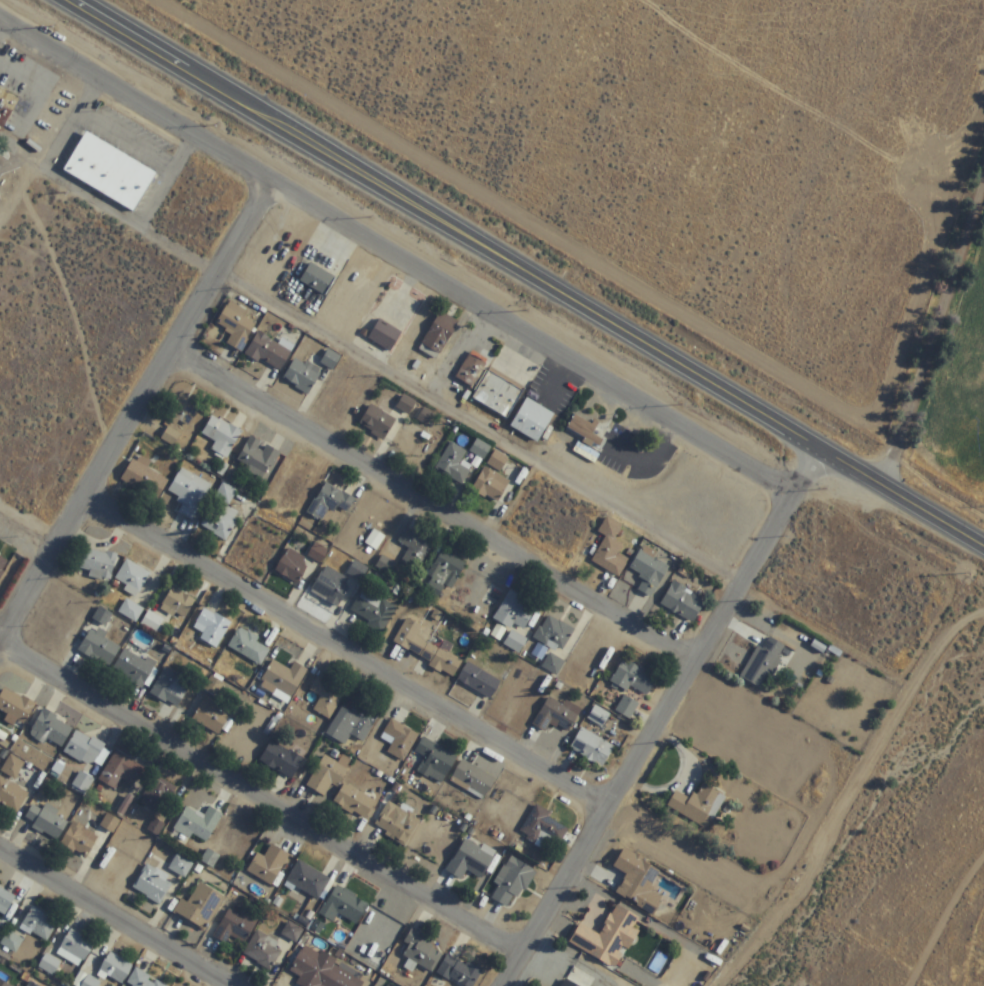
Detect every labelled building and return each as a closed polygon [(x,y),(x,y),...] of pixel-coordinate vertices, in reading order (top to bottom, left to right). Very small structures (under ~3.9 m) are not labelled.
[(16,134),(0,126),(0,94),(3,89),(32,106),(16,134)] [(135,212),(157,172),(85,133),(64,173),(135,212)] [(337,278),(311,263),(300,282),(325,298),(337,278)] [(227,345),(242,353),(258,324),(245,317),(248,312),(229,302),(217,325),(233,334),(227,345)] [(419,350),(438,360),(459,322),(441,312),(419,350)] [(403,333),(380,320),(368,339),(391,353),(403,333)] [(292,352),(259,333),(247,355),(280,374),(292,352)] [(334,370),(342,358),(330,350),(322,363),(334,370)] [(456,379),(475,389),(490,362),(472,351),(456,379)] [(284,379),(308,394),(322,372),(297,357),(284,379)] [(473,401),(507,420),(525,388),(491,369),(473,401)] [(169,416),(190,429),(203,407),(181,395),(169,416)] [(397,408),(409,415),(417,403),(405,395),(397,408)] [(511,427),(538,444),(555,416),(528,399),(511,427)] [(359,426),(385,440),(397,419),(371,405),(359,426)] [(420,420),(426,424),(432,414),(425,410),(420,420)] [(242,433),(214,416),(202,435),(217,444),(215,446),(229,455),(242,433)] [(604,441),(593,435),(597,427),(575,416),(568,430),(601,447),(604,441)] [(162,440),(174,447),(181,435),(168,428),(162,440)] [(237,463),(265,480),(280,453),(265,444),(252,437),(237,463)] [(470,453),(484,461),(491,448),(477,440),(470,453)] [(464,486),(475,467),(463,460),(468,453),(451,443),(435,470),(464,486)] [(501,472),(509,459),(496,451),(488,464),(501,472)] [(121,482),(159,501),(169,480),(147,469),(151,461),(136,453),(121,482)] [(511,482),(486,466),(473,489),(497,505),(511,482)] [(214,486),(181,469),(169,492),(183,500),(176,513),(194,523),(214,486)] [(335,514),(338,507),(349,513),(357,499),(324,482),(308,515),(322,522),(328,510),(335,514)] [(226,543),(242,513),(230,507),(238,492),(224,484),(200,529),(226,543)] [(621,578),(634,552),(613,541),(621,526),(607,519),(601,532),(607,535),(593,564),(621,578)] [(399,542),(410,549),(403,561),(419,571),(434,547),(407,529),(399,542)] [(321,563),(328,552),(316,545),(310,556),(321,563)] [(119,557),(86,547),(80,571),(112,580),(119,557)] [(275,572),(297,585),(311,563),(290,549),(275,572)] [(654,599),(670,568),(640,551),(631,569),(646,578),(639,591),(654,599)] [(423,593),(445,604),(466,563),(443,552),(423,593)] [(9,560),(0,556),(0,578),(9,560)] [(115,580),(126,587),(124,591),(137,599),(152,575),(127,560),(115,580)] [(348,574),(361,582),(368,569),(356,561),(348,574)] [(352,581),(325,567),(311,592),(338,607),(352,581)] [(661,605),(694,624),(707,601),(675,583),(661,605)] [(161,611),(185,622),(196,599),(172,588),(161,611)] [(351,612),(370,623),(367,627),(382,635),(398,608),(364,589),(351,612)] [(494,621),(513,630),(514,627),(525,633),(538,606),(509,592),(494,621)] [(218,651),(231,623),(203,609),(194,629),(203,634),(199,642),(218,651)] [(534,638),(560,655),(575,633),(550,615),(534,638)] [(456,676),(463,661),(417,639),(423,627),(406,619),(393,647),(456,676)] [(228,647),(260,668),(272,650),(240,629),(228,647)] [(78,651),(108,670),(121,648),(91,630),(78,651)] [(505,646),(520,654),(528,640),(513,632),(505,646)] [(787,646),(770,638),(764,652),(757,648),(742,679),(766,691),(787,646)] [(125,649),(112,673),(143,690),(156,666),(125,649)] [(543,668),(557,676),(565,663),(551,655),(543,668)] [(631,688),(650,697),(659,677),(623,661),(612,686),(628,693),(631,688)] [(290,671),(274,662),(261,684),(291,702),(309,671),(295,663),(290,671)] [(458,682),(491,702),(502,683),(469,663),(458,682)] [(178,710),(192,683),(165,669),(150,695),(178,710)] [(321,698),(313,713),(331,721),(346,692),(317,678),(310,692),(321,698)] [(28,726),(38,705),(3,689),(0,696),(0,713),(28,726)] [(219,737),(236,711),(210,694),(193,720),(219,737)] [(533,725),(547,734),(553,725),(569,734),(583,711),(567,702),(565,706),(550,697),(533,725)] [(632,721),(640,705),(625,697),(617,714),(632,721)] [(380,713),(357,702),(352,714),(341,708),(327,737),(346,746),(351,737),(365,743),(380,713)] [(589,721),(604,729),(610,716),(596,708),(589,721)] [(61,752),(74,728),(43,711),(30,736),(61,752)] [(380,740),(392,746),(385,761),(402,770),(420,735),(391,720),(380,740)] [(604,770),(616,748),(582,729),(570,750),(604,770)] [(111,750),(78,731),(65,753),(98,773),(111,750)] [(415,753),(426,758),(418,772),(442,786),(458,758),(424,738),(415,753)] [(260,762),(293,781),(304,761),(271,742),(260,762)] [(122,781),(134,788),(145,769),(117,752),(99,781),(116,791),(122,781)] [(308,789),(326,798),(332,786),(339,789),(349,770),(324,757),(308,789)] [(2,772),(15,780),(24,765),(11,758),(2,772)] [(497,781),(464,761),(451,781),(484,802),(497,781)] [(0,777),(0,809),(2,805),(17,815),(29,795),(0,777)] [(173,791),(160,779),(140,800),(162,820),(169,812),(160,804),(173,791)] [(677,790),(668,806),(709,828),(727,794),(703,781),(693,799),(677,790)] [(379,800),(344,785),(333,810),(351,818),(353,814),(370,822),(379,800)] [(24,820),(57,843),(71,823),(47,806),(42,812),(34,806),(24,820)] [(190,840),(192,836),(209,844),(223,815),(210,808),(205,818),(186,808),(174,832),(190,840)] [(392,815),(383,812),(376,832),(410,845),(420,817),(395,808),(392,815)] [(570,828),(535,808),(520,834),(537,844),(541,838),(558,848),(570,828)] [(159,836),(165,826),(155,821),(150,831),(159,836)] [(86,860),(99,839),(75,824),(62,844),(86,860)] [(447,874),(462,882),(467,873),(482,881),(496,855),(490,851),(489,854),(464,841),(447,874)] [(261,844),(249,876),(278,886),(289,853),(261,844)] [(642,904),(660,866),(623,849),(615,867),(627,873),(618,893),(642,904)] [(185,881),(194,866),(178,856),(169,871),(185,881)] [(493,900),(513,912),(536,872),(510,857),(495,885),(500,888),(493,900)] [(286,883),(318,902),(330,880),(299,862),(286,883)] [(161,905),(174,879),(146,866),(133,891),(161,905)] [(207,933),(226,898),(200,884),(189,905),(182,901),(174,915),(207,933)] [(369,908),(339,886),(319,914),(333,924),(340,914),(356,926),(369,908)] [(5,917),(16,898),(0,889),(0,915),(5,917)] [(569,943),(615,967),(626,947),(626,948),(642,918),(616,904),(601,934),(580,923),(569,943)] [(20,928),(48,942),(59,919),(32,905),(20,928)] [(245,946),(259,921),(244,913),(242,916),(230,910),(214,938),(227,946),(231,938),(245,946)] [(283,935),(296,944),(303,932),(290,924),(283,935)] [(81,967),(96,941),(71,927),(56,953),(81,967)] [(25,936),(9,929),(1,946),(17,953),(25,936)] [(405,944),(409,946),(403,958),(433,973),(443,955),(431,948),(434,942),(412,930),(405,944)] [(244,956),(269,973),(285,950),(260,933),(244,956)] [(306,946),(290,972),(301,978),(297,985),(322,985),(323,985),(365,985),(367,983),(306,946)] [(134,965),(110,951),(99,970),(123,984),(134,965)] [(460,985),(475,985),(482,972),(448,955),(438,975),(460,985)] [(171,985),(136,968),(127,985),(130,985),(171,985)] [(566,978),(561,985),(580,985),(566,978)]
